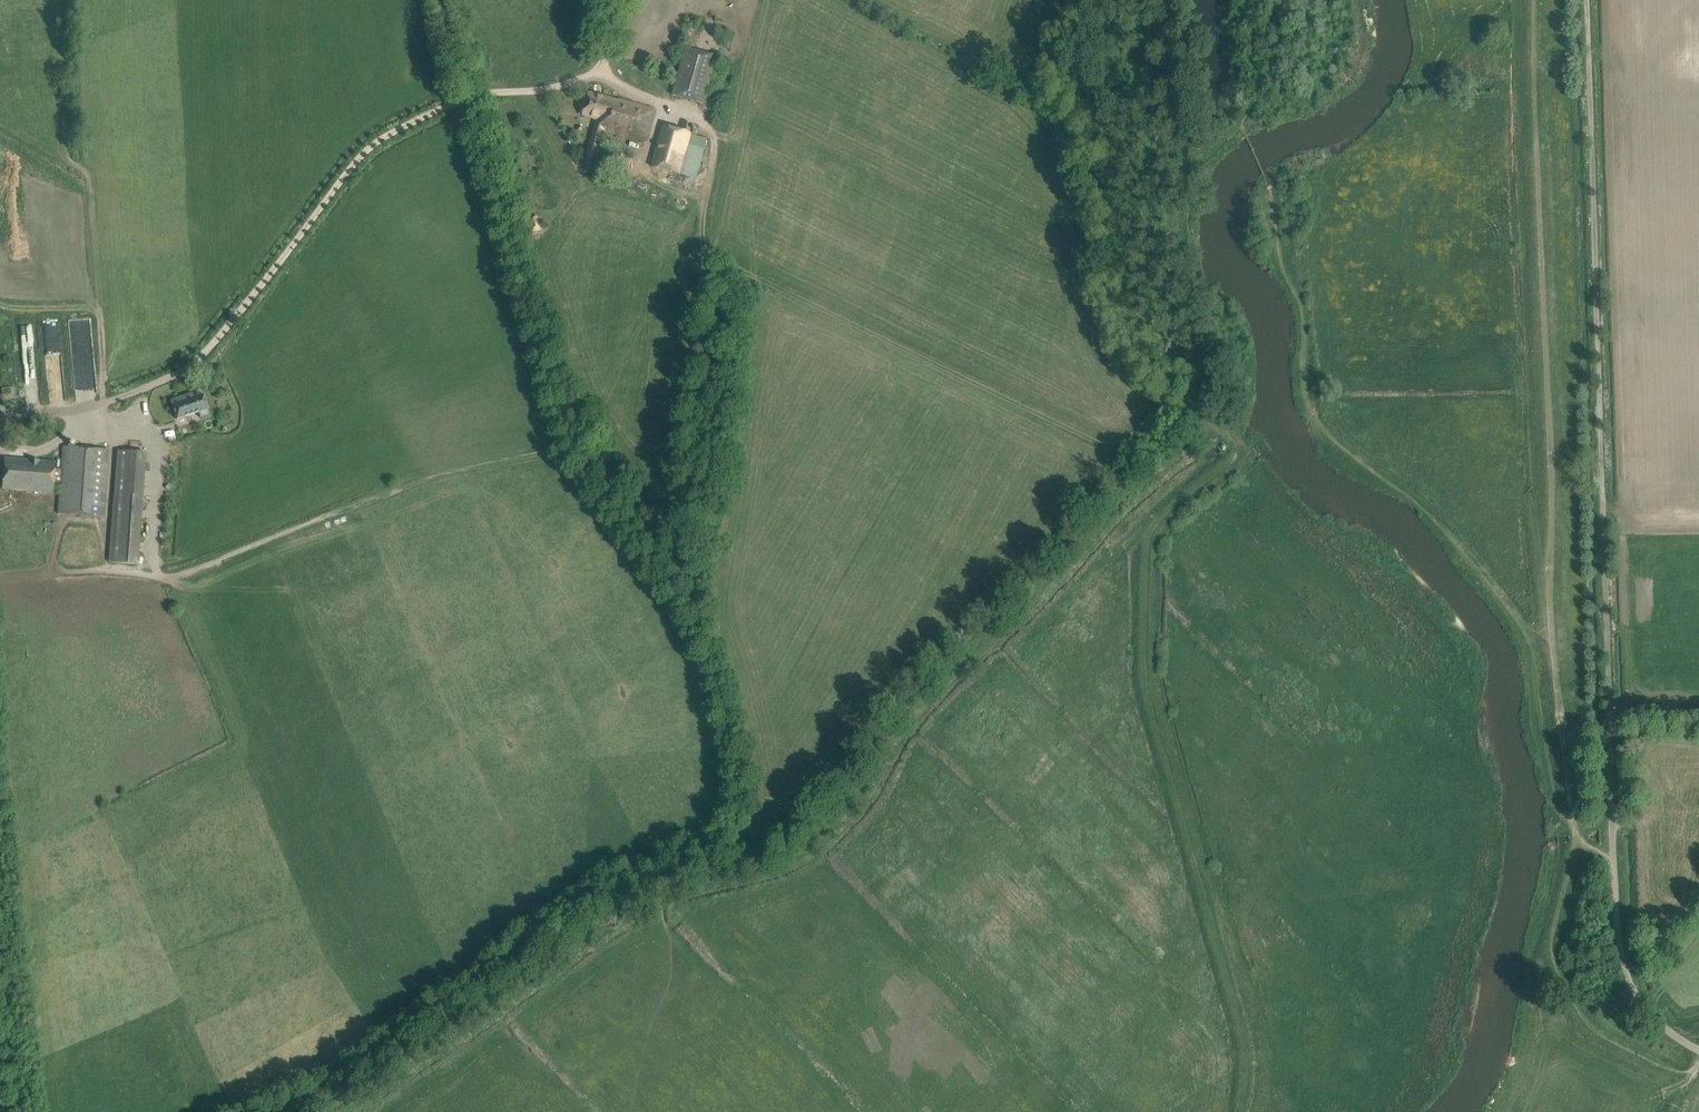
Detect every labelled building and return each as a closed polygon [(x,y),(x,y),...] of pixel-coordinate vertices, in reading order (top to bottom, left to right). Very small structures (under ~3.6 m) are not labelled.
[(717,56),(686,47),(672,95),(703,104),(717,56)] [(644,143),(650,120),(653,109),(620,100),(618,101),(589,93),(583,116),(597,119),(585,161),(595,164),(604,131),(644,143)] [(679,174),(693,125),(684,122),(681,131),(663,126),(652,167),(679,174)] [(538,216),(528,220),(531,233),(542,229),(538,216)] [(203,395),(185,400),(183,396),(170,401),(174,411),(177,420),(198,412),(200,418),(210,414),(206,405),(203,395)] [(194,424),(179,427),(181,436),(196,432),(194,424)] [(60,484),(58,514),(104,517),(109,450),(63,447),(61,470),(60,484)] [(145,453),(117,451),(109,563),(137,565),(145,453)] [(11,490),(10,496),(18,497),(18,500),(22,500),(23,491),(53,493),(54,484),(60,484),(61,470),(55,470),(55,462),(4,458),(2,489),(11,490)]
